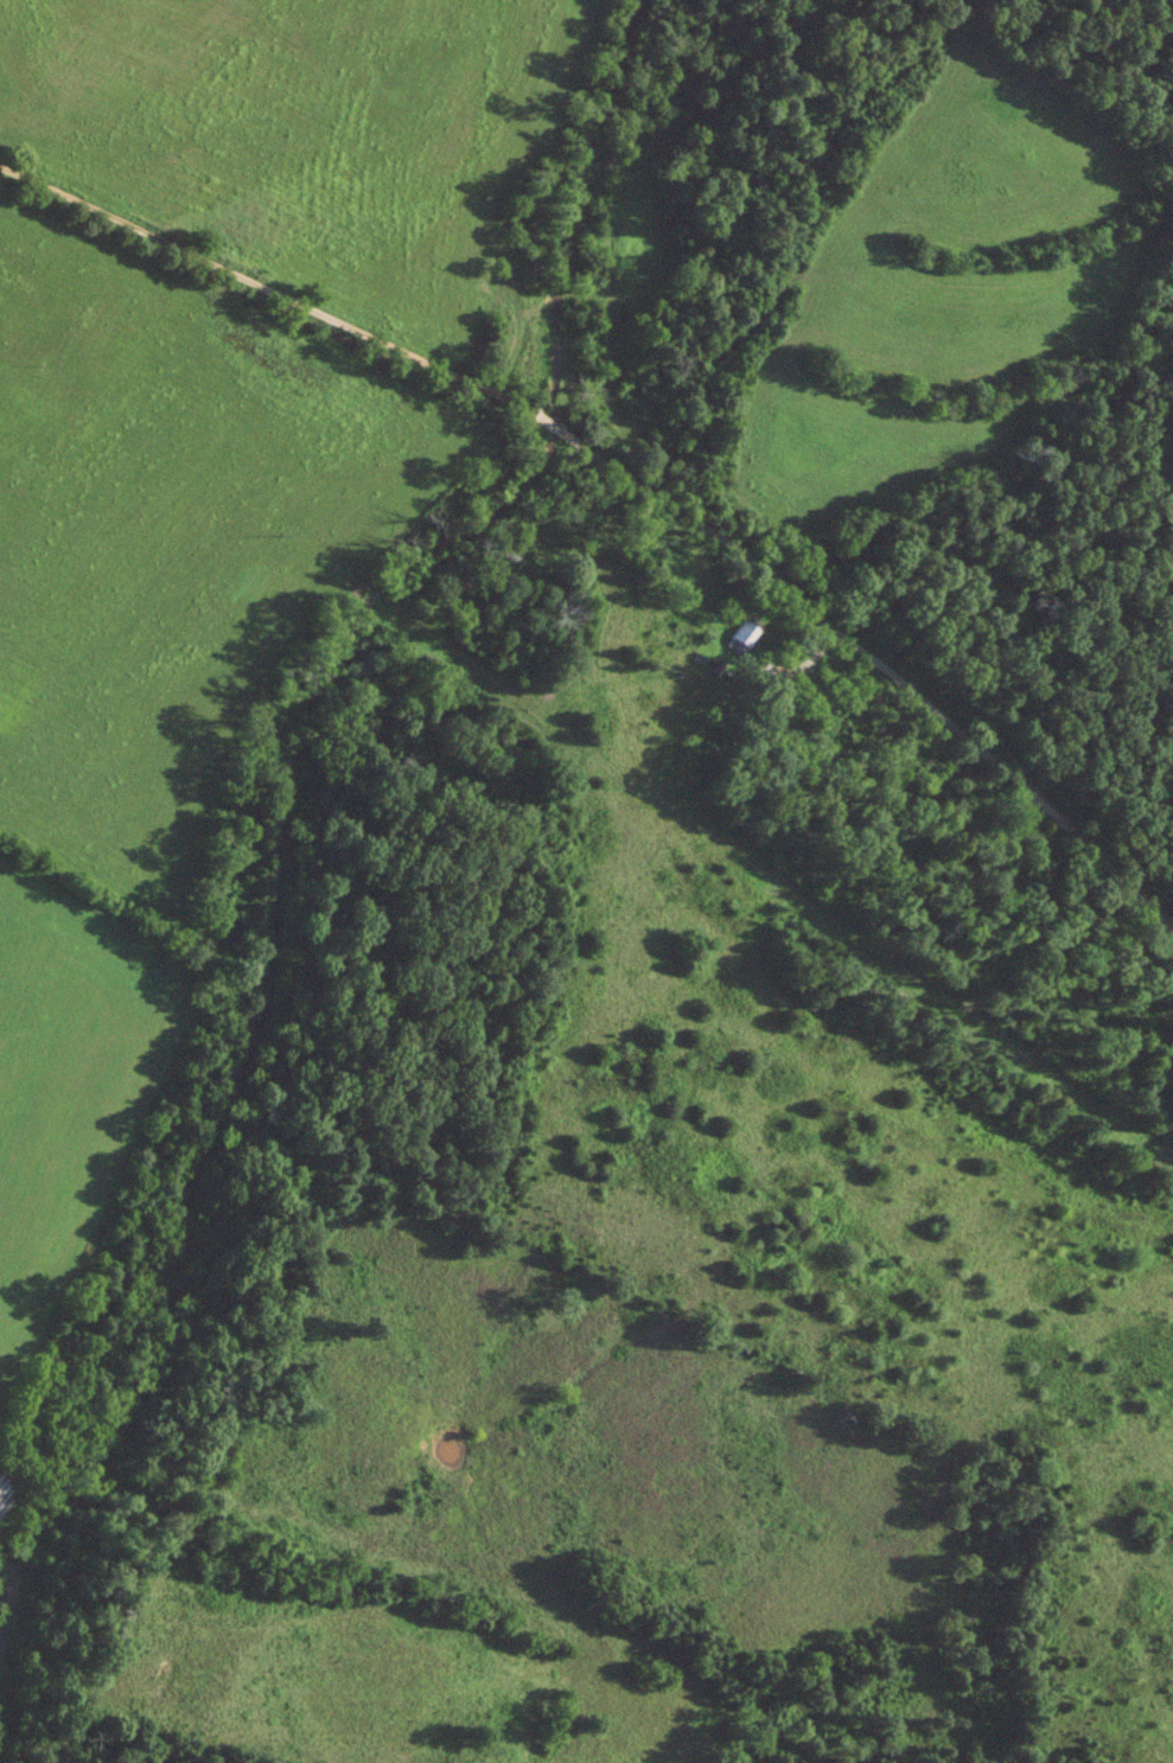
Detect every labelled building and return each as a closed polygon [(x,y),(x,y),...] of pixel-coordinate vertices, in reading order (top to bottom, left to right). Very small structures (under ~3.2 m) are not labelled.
[(724,645),(740,658),(760,632),(743,620),(724,645)]
